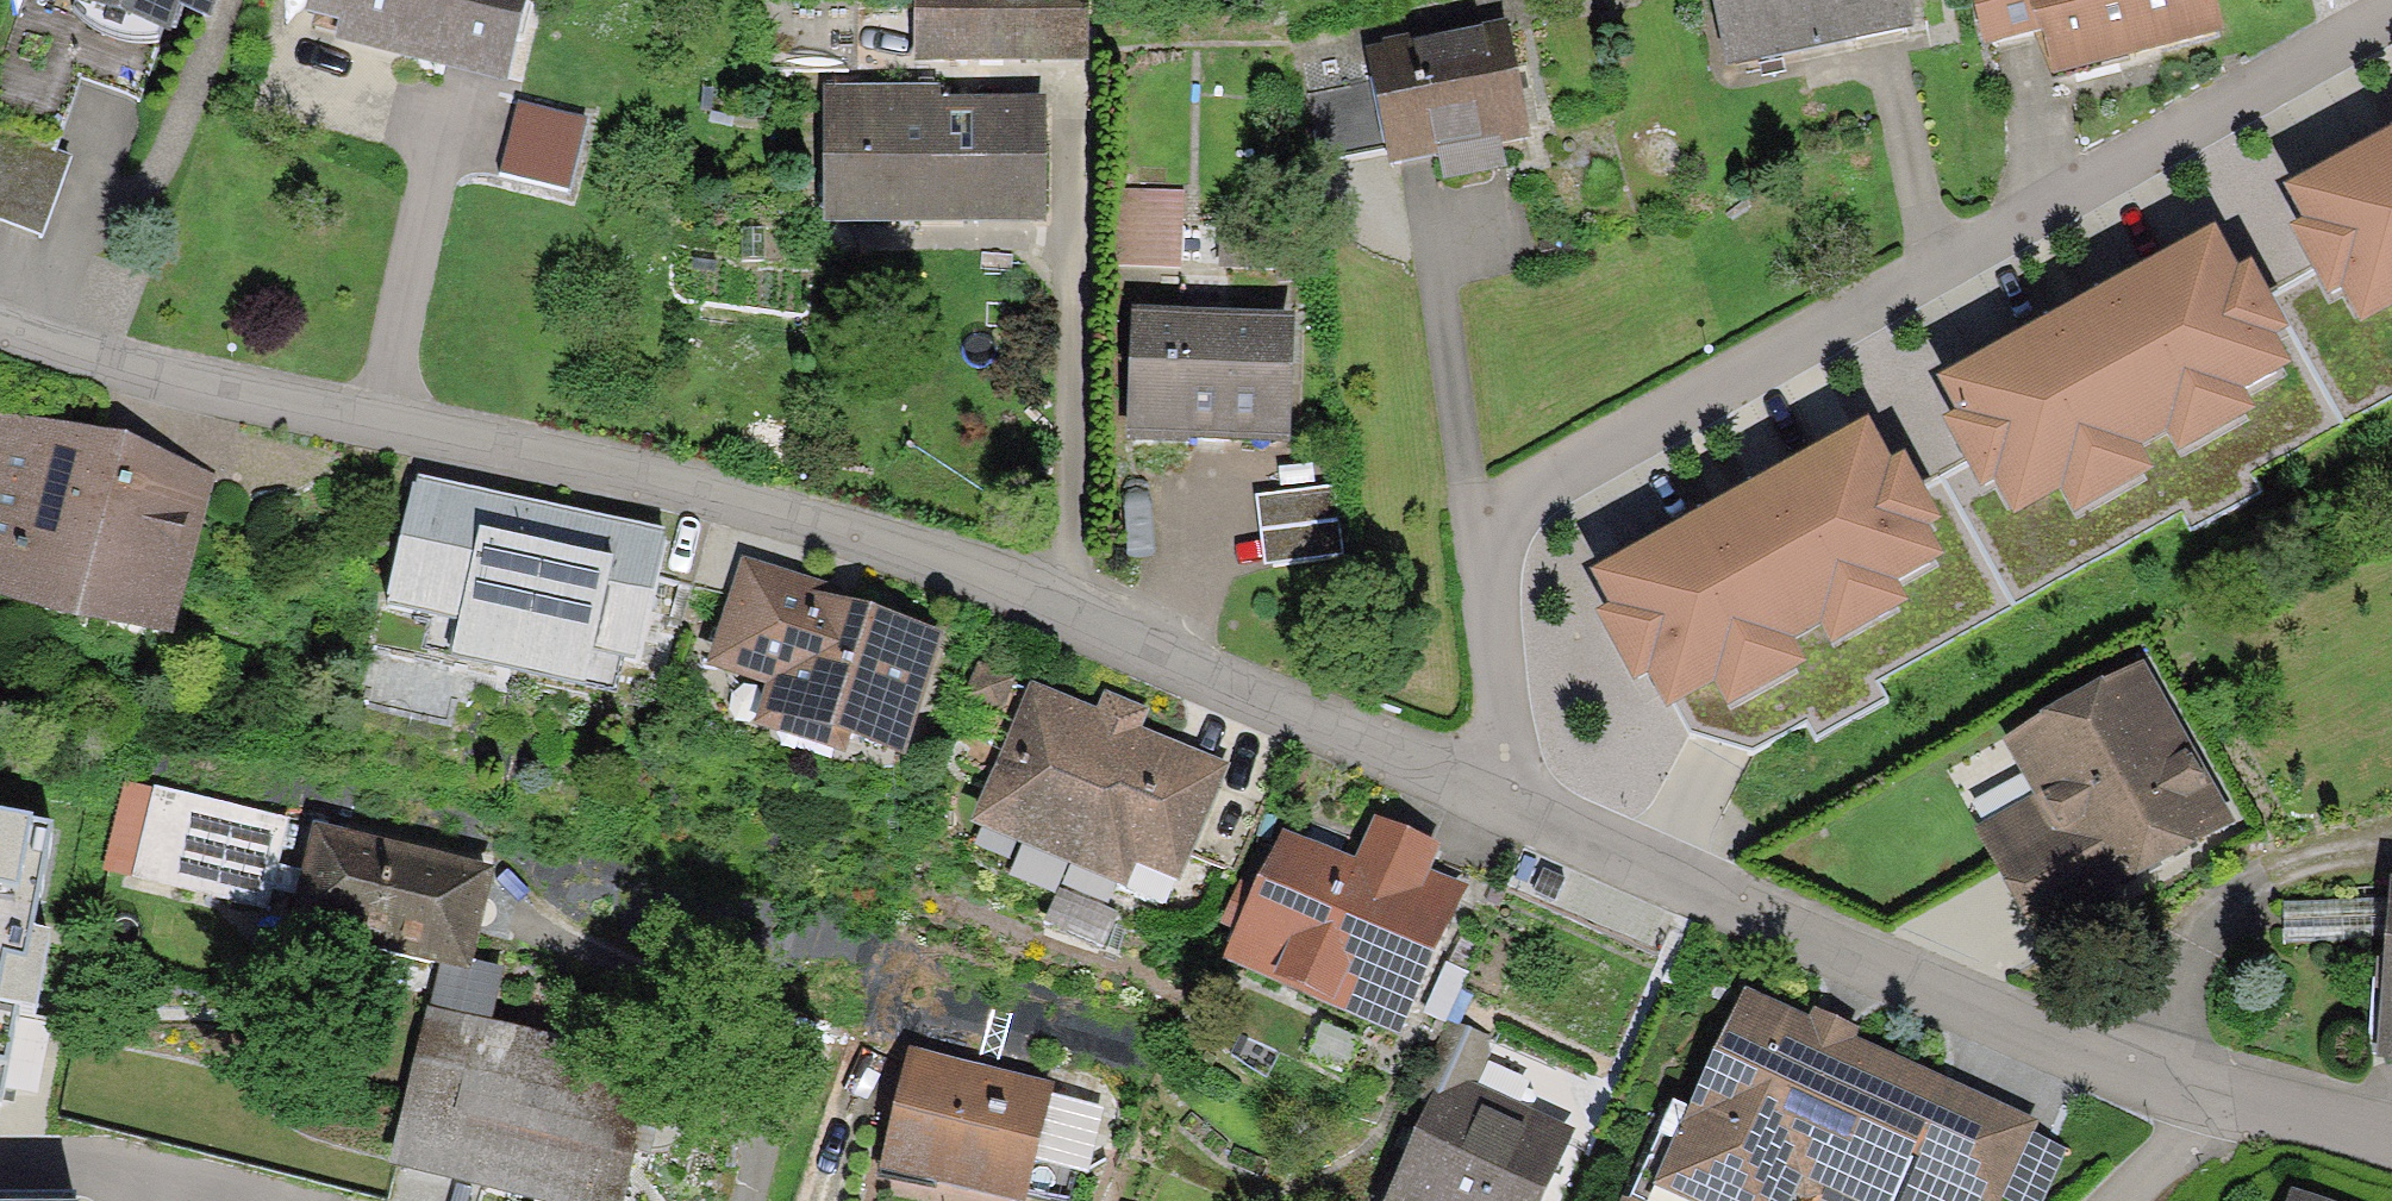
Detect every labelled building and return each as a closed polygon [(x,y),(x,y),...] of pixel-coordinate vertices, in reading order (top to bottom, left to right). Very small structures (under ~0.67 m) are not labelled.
[(0,51),(0,134),(37,148),(65,71),(133,96),(153,42),(185,53),(204,0),(19,0),(0,51)] [(289,35),(325,43),(321,61),(491,103),(516,0),(297,0),(289,35)] [(888,73),(1068,73),(1068,0),(888,0),(888,73)] [(1721,78),(1912,39),(1904,0),(1705,0),(1721,78)] [(2214,0),(1963,0),(1978,60),(2041,44),(2053,88),(2226,43),(2214,0)] [(1519,144),(1497,34),(1345,63),(1366,174),(1519,144)] [(807,245),(1033,241),(1031,109),(930,111),(930,96),(805,98),(807,245)] [(580,201),(595,123),(523,110),(508,189),(580,201)] [(22,246),(56,155),(37,148),(0,134),(0,238),(22,246)] [(2288,254),(2326,321),(2337,315),(2358,352),(2391,333),(2391,151),(2282,212),(2301,246),(2288,254)] [(1169,279),(1171,190),(1102,189),(1100,277),(1169,279)] [(1954,436),(1941,443),(1979,511),(1990,505),(2011,542),(2057,516),(2071,540),(2151,495),(2139,475),(2164,461),(2174,480),(2254,435),(2242,414),(2289,388),(2272,358),(2286,351),(2247,282),(2235,288),(2212,248),(1935,402),(1954,436)] [(1280,326),(1110,321),(1107,450),(1277,454),(1280,326)] [(196,480),(0,427),(0,617),(148,656),(196,480)] [(1607,627),(1594,635),(1632,702),(1643,696),(1664,733),(1711,707),(1724,731),(1804,686),(1793,666),(1817,652),(1827,671),(1908,626),(1896,605),(1942,579),(1925,549),(1939,542),(1900,473),(1888,480),(1865,439),(1588,593),(1607,627)] [(566,690),(611,700),(647,531),(392,476),(360,622),(370,625),(366,644),(424,656),(419,680),(561,711),(566,690)] [(1325,491),(1239,503),(1249,576),(1335,564),(1325,491)] [(841,604),(727,567),(689,681),(752,702),(738,742),(835,774),(839,761),(884,776),(927,646),(837,616),(841,604)] [(2222,838),(2126,675),(1984,758),(2012,805),(1957,837),(2014,934),(2070,902),(2081,920),(2222,838)] [(1077,715),(1022,692),(951,854),(1107,921),(1123,884),(1165,902),(1220,777),(1127,737),(1134,721),(1084,699),(1077,715)] [(283,878),(297,818),(129,781),(107,881),(293,922),(302,883),(283,878)] [(0,814),(0,1089),(15,1017),(42,1023),(61,930),(39,925),(60,826),(0,814)] [(1266,848),(1203,985),(1380,1066),(1456,900),(1416,882),(1427,856),(1363,827),(1338,881),(1266,848)] [(484,877),(315,838),(294,925),(446,962),(463,966),(484,877)] [(2366,900),(2360,1069),(2391,1070),(2391,901),(2366,900)] [(497,974),(463,966),(446,962),(396,1160),(563,1200),(614,1200),(646,1068),(484,1028),(497,974)] [(2049,1158),(2019,1145),(2024,1135),(1835,1052),(1840,1042),(1793,1021),(1788,1032),(1718,1002),(1664,1123),(1647,1115),(1609,1200),(1783,1200),(1784,1200),(2030,1200),(2049,1158)] [(1563,1138),(1461,1094),(1481,1048),(1454,1036),(1380,1200),(1535,1200),(1563,1138)] [(918,1200),(1015,1200),(1038,1095),(887,1063),(861,1189),(918,1200)]
